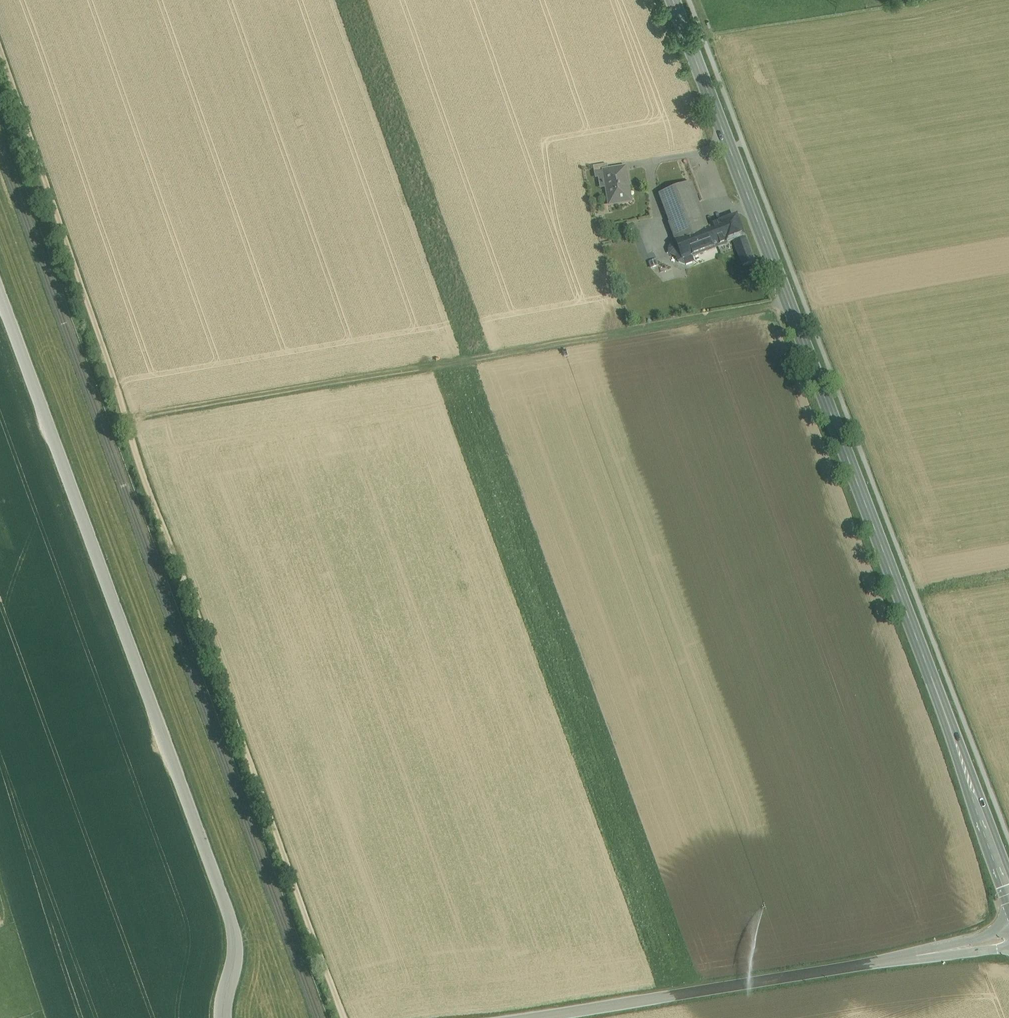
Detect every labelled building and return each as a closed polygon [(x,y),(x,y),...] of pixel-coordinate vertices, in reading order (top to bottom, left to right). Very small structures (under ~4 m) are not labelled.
[(610,171),(596,173),(598,181),(608,179),(608,178),(612,178),(612,177),(610,171)] [(628,175),(612,177),(612,178),(608,178),(608,179),(613,212),(634,208),(628,175)] [(692,183),(660,195),(670,223),(670,224),(676,239),(675,239),(676,240),(676,241),(708,229),(708,228),(699,202),(692,183)] [(708,228),(708,229),(715,248),(727,244),(734,241),(744,237),(737,218),(708,228)] [(708,229),(676,241),(676,240),(674,240),(671,246),(672,249),(669,250),(671,254),(677,257),(679,262),(686,265),(693,262),(691,257),(715,248),(708,229)] [(744,237),(734,241),(738,251),(743,265),(754,262),(744,237)] [(734,241),(727,244),(731,254),(738,251),(734,241)] [(664,279),(676,277),(674,271),(663,272),(664,279)] [(660,272),(645,274),(647,281),(662,278),(660,272)] [(736,274),(739,290),(747,288),(744,272),(736,274)]
